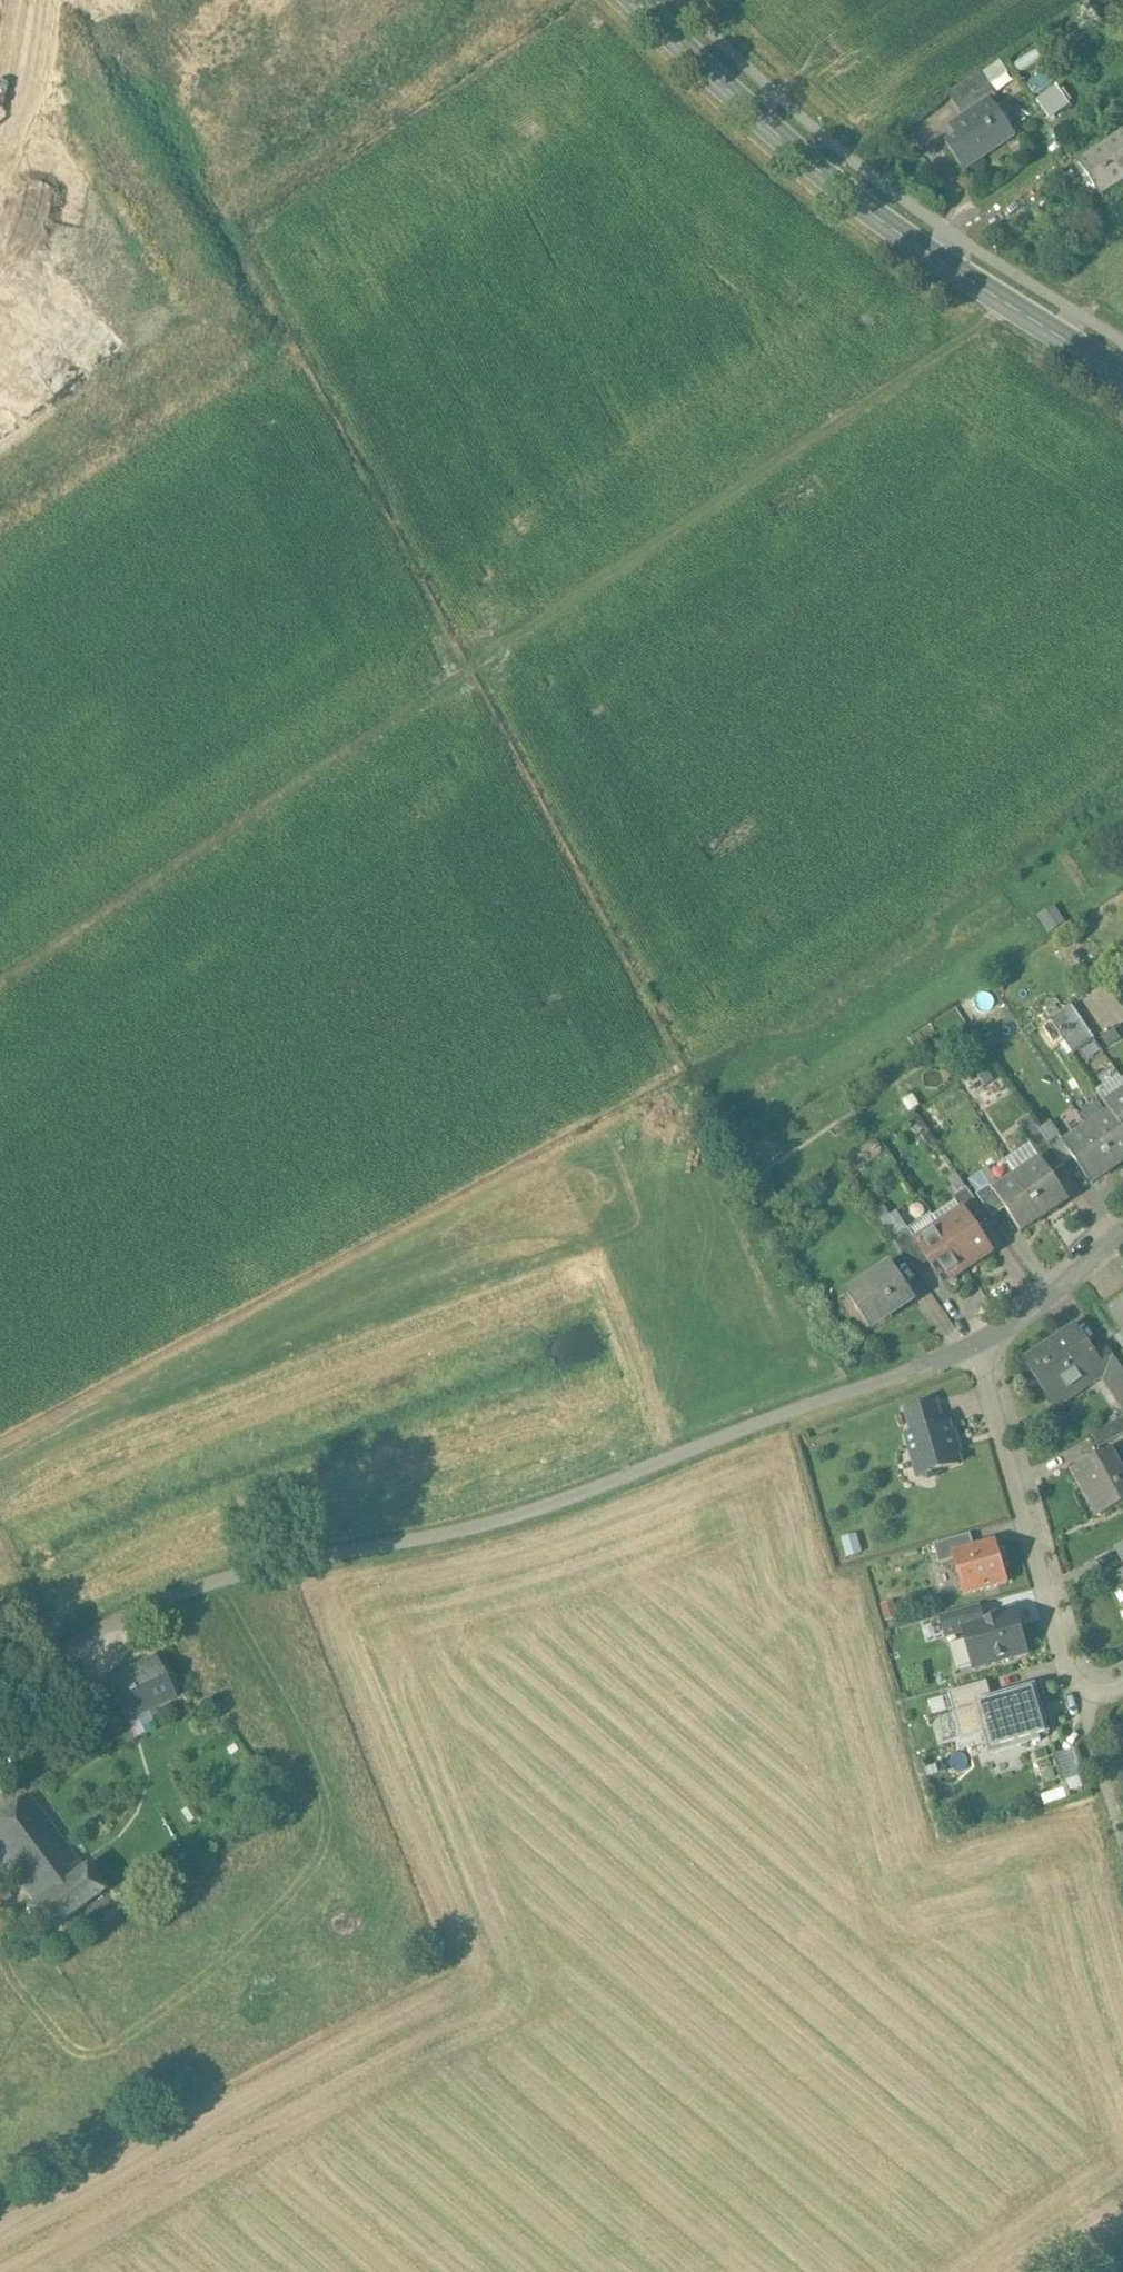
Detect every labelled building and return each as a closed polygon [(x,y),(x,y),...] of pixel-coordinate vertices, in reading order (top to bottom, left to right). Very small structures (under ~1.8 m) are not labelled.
[(980,72),(950,92),(958,104),(988,84),(980,72)] [(997,97),(988,84),(958,104),(966,116),(950,127),(957,138),(946,145),(964,171),(1016,137),(992,101),(997,97)] [(1069,105),(1057,89),(1049,95),(1060,111),(1069,105)] [(1049,95),(1048,94),(1037,102),(1049,118),(1060,111),(1049,95)] [(1078,162),(1101,196),(1122,181),(1122,132),(1078,162)] [(1072,1005),(1050,1020),(1058,1032),(1080,1017),(1072,1005)] [(1080,1017),(1058,1032),(1065,1043),(1087,1028),(1080,1017)] [(1087,1028),(1065,1043),(1073,1055),(1095,1040),(1087,1028)] [(1107,1107),(1112,1114),(1122,1130),(1122,1096),(1107,1107)] [(1112,1114),(1089,1130),(1115,1168),(1122,1163),(1122,1130),(1112,1114)] [(1040,1130),(1030,1116),(1016,1125),(1041,1161),(1042,1161),(1051,1175),(1064,1167),(1048,1143),(1040,1130)] [(1050,1123),(1040,1130),(1048,1143),(1059,1136),(1050,1123)] [(1115,1168),(1089,1130),(1066,1146),(1075,1159),(1092,1184),(1115,1168)] [(1066,1146),(1059,1135),(1059,1136),(1048,1143),(1064,1167),(1075,1159),(1066,1146)] [(1051,1175),(1042,1161),(1041,1161),(1018,1177),(1045,1216),(1069,1200),(1051,1175)] [(1045,1216),(1018,1177),(994,1192),(994,1193),(1005,1209),(1021,1233),(1045,1216)] [(990,1186),(977,1195),(992,1218),(1005,1209),(994,1193),(994,1192),(990,1186)] [(968,1189),(953,1198),(963,1213),(964,1212),(971,1221),(984,1213),(968,1189)] [(971,1221),(964,1212),(963,1213),(940,1228),(968,1269),(992,1252),(971,1221)] [(918,1243),(916,1244),(929,1263),(944,1285),(968,1269),(940,1228),(918,1243)] [(908,1229),(893,1239),(915,1272),(929,1263),(916,1244),(918,1243),(908,1229)] [(891,1266),(847,1296),(849,1298),(854,1294),(874,1325),(869,1328),(870,1330),(915,1300),(891,1266)] [(1099,1311),(1116,1336),(1122,1332),(1122,1333),(1122,1295),(1099,1311)] [(1066,1333),(1024,1361),(1056,1408),(1101,1377),(1103,1382),(1108,1379),(1110,1377),(1093,1351),(1085,1340),(1075,1346),(1066,1333)] [(1105,1343),(1093,1351),(1110,1377),(1108,1379),(1122,1401),(1122,1400),(1122,1370),(1105,1343)] [(935,1402),(907,1410),(914,1434),(942,1426),(935,1402)] [(1091,1434),(1099,1448),(1122,1435),(1122,1419),(1122,1418),(1091,1434)] [(914,1434),(907,1436),(919,1477),(921,1476),(922,1477),(928,1480),(937,1478),(940,1472),(940,1471),(960,1465),(956,1452),(958,1451),(954,1437),(952,1438),(948,1424),(942,1426),(914,1434)] [(1071,1471),(1082,1491),(1086,1488),(1101,1515),(1122,1503),(1122,1470),(1111,1449),(1071,1471)] [(971,1534),(934,1545),(940,1564),(955,1560),(952,1553),(974,1547),(971,1534)] [(974,1547),(952,1553),(955,1560),(965,1596),(1008,1583),(996,1541),(974,1547)] [(979,1605),(941,1616),(946,1637),(964,1632),(962,1627),(984,1620),(979,1605)] [(984,1620),(962,1627),(964,1632),(974,1667),(1027,1652),(1016,1611),(984,1620)] [(156,1660),(107,1685),(121,1713),(125,1721),(126,1721),(174,1697),(156,1660)] [(987,1682),(949,1693),(955,1713),(980,1706),(979,1700),(991,1697),(987,1682)] [(991,1697),(979,1700),(980,1706),(955,1713),(962,1740),(983,1734),(989,1755),(1041,1741),(1039,1736),(1050,1733),(1036,1684),(991,1697)] [(125,1721),(121,1713),(108,1720),(121,1747),(136,1740),(126,1721),(125,1721)] [(17,1798),(0,1811),(0,1866),(30,1905),(17,1915),(35,1938),(91,1895),(17,1798)]
